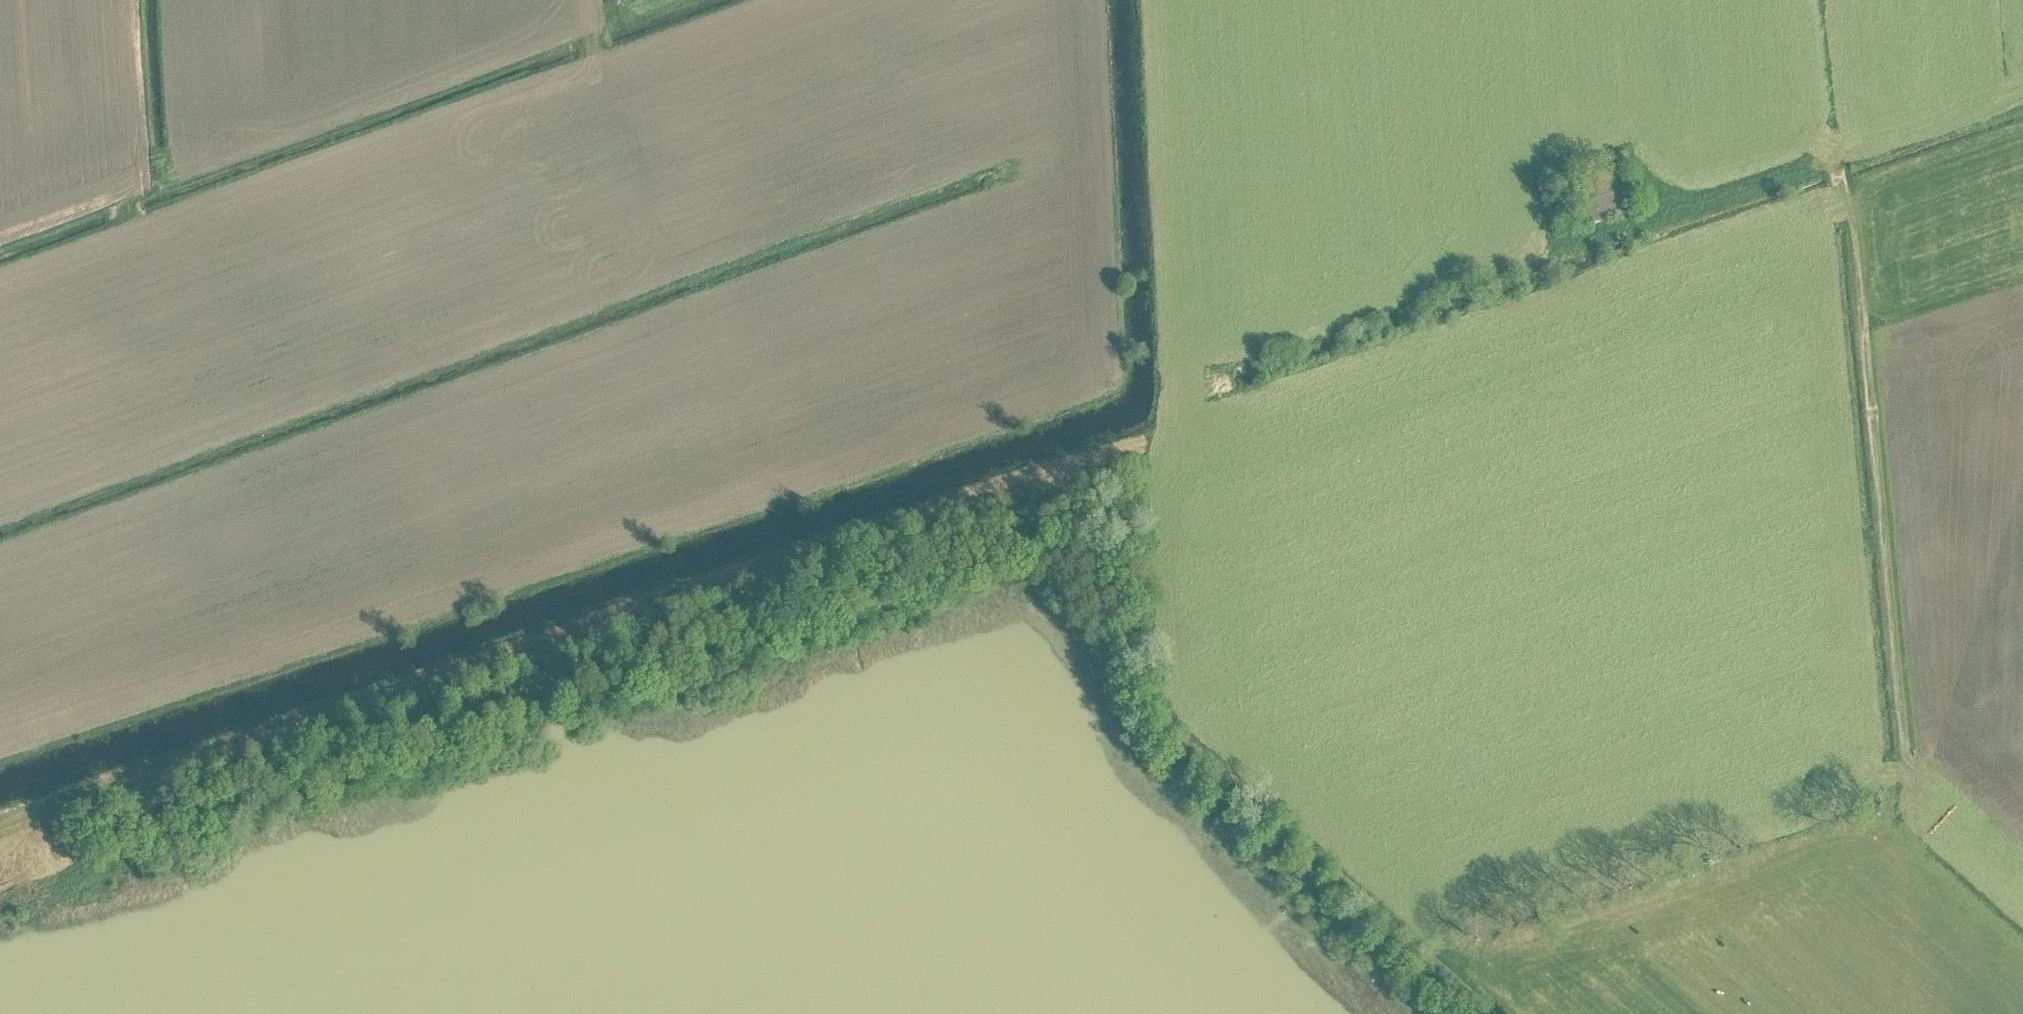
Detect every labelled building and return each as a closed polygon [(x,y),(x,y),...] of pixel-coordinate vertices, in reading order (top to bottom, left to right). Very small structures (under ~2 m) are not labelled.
[(1622,166),(1568,183),(1585,229),(1637,212),(1622,166)]
